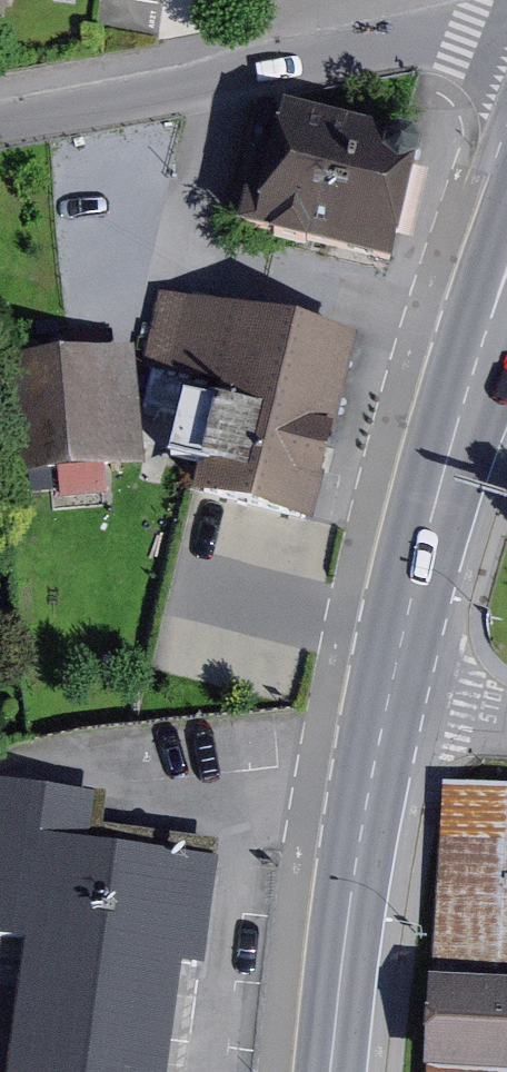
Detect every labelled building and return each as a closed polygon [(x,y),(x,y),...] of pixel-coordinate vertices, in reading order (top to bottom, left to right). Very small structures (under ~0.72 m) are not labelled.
[(269,108),(240,233),(398,269),(427,144),(269,108)] [(364,348),(168,293),(144,375),(223,397),(193,503),(311,536),(364,348)] [(137,350),(0,367),(0,434),(7,489),(152,471),(137,350)] [(456,783),(445,1024),(440,1071),(506,1071),(506,785),(456,783)] [(0,788),(0,949),(22,952),(8,1071),(170,1071),(182,972),(212,976),(228,848),(110,833),(114,802),(0,788)]
